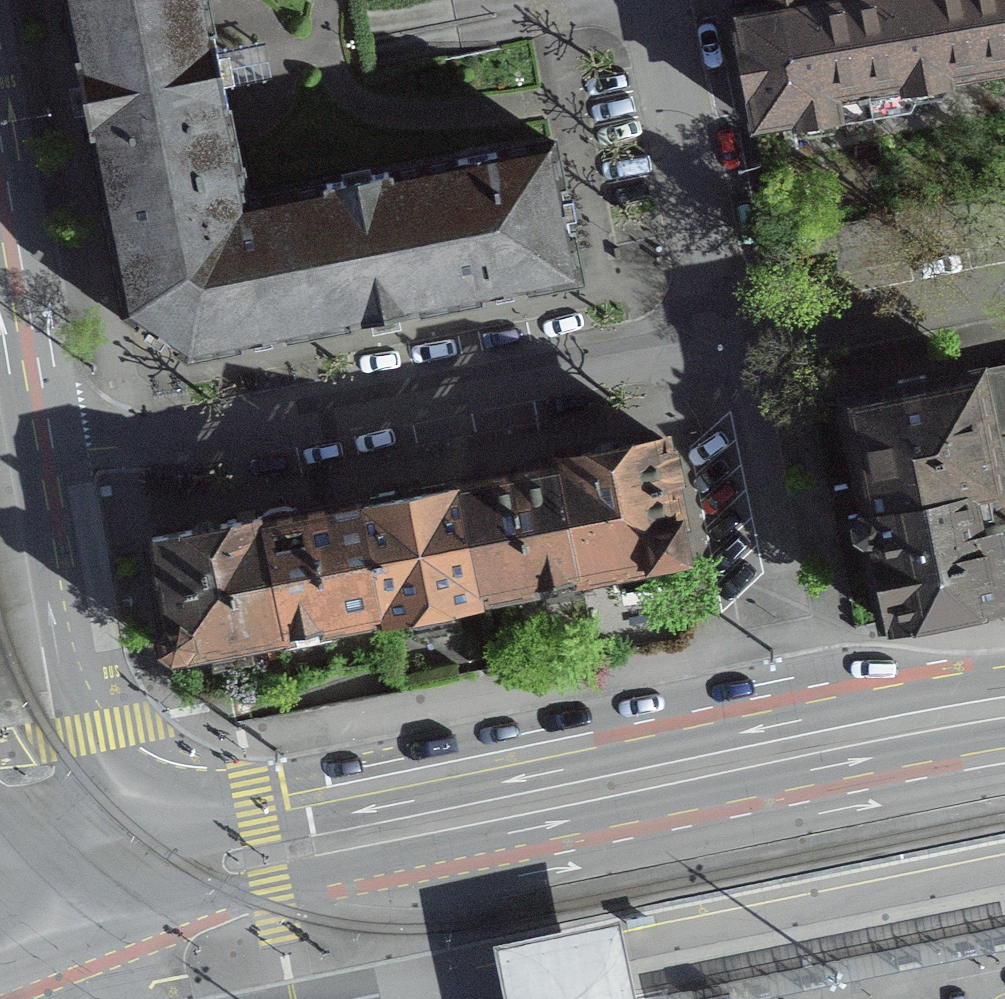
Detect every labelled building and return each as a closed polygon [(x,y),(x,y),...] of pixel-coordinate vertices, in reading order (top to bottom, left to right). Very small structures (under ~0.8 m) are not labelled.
[(74,64),(81,98),(89,136),(124,315),(161,340),(185,356),(575,279),(549,145),(420,170),(420,168),(290,194),(290,196),(248,204),(247,198),(241,200),(236,171),(237,170),(225,108),(218,73),(211,37),(203,0),(62,0),(74,64)] [(799,2),(799,0),(768,0),(769,7),(729,14),(752,128),(792,122),(793,127),(805,136),(829,132),(838,120),(837,114),(834,99),(901,88),(902,94),(915,103),(940,98),(949,86),(948,80),(982,73),(1004,70),(1004,0),(813,0),(799,2)] [(975,375),(989,443),(1004,440),(1004,369),(975,375)] [(990,444),(989,443),(975,375),(846,402),(863,497),(866,514),(967,493),(968,497),(987,493),(999,491),(998,488),(989,490),(981,446),(990,444)] [(259,520),(257,520),(230,526),(149,542),(169,658),(170,658),(208,650),(213,673),(251,665),(246,642),(280,636),(376,616),(377,619),(379,619),(407,613),(412,640),(460,631),(455,604),(478,600),(485,599),(485,595),(537,585),(572,579),(576,578),(614,571),(615,577),(653,570),(652,564),(685,558),(660,443),(580,458),(553,463),(553,466),(480,480),(455,485),(406,494),(356,504),(332,509),(260,522),(259,520)] [(967,493),(866,514),(862,514),(871,556),(885,624),(886,629),(891,628),(890,625),(1003,602),(1004,604),(1004,525),(992,528),(975,532),(972,517),(991,513),(987,493),(968,497),(967,493)] [(505,998),(637,998),(621,925),(619,914),(493,942),(505,998)] [(1004,952),(1004,927),(667,997),(667,998),(778,998),(1004,952)]
